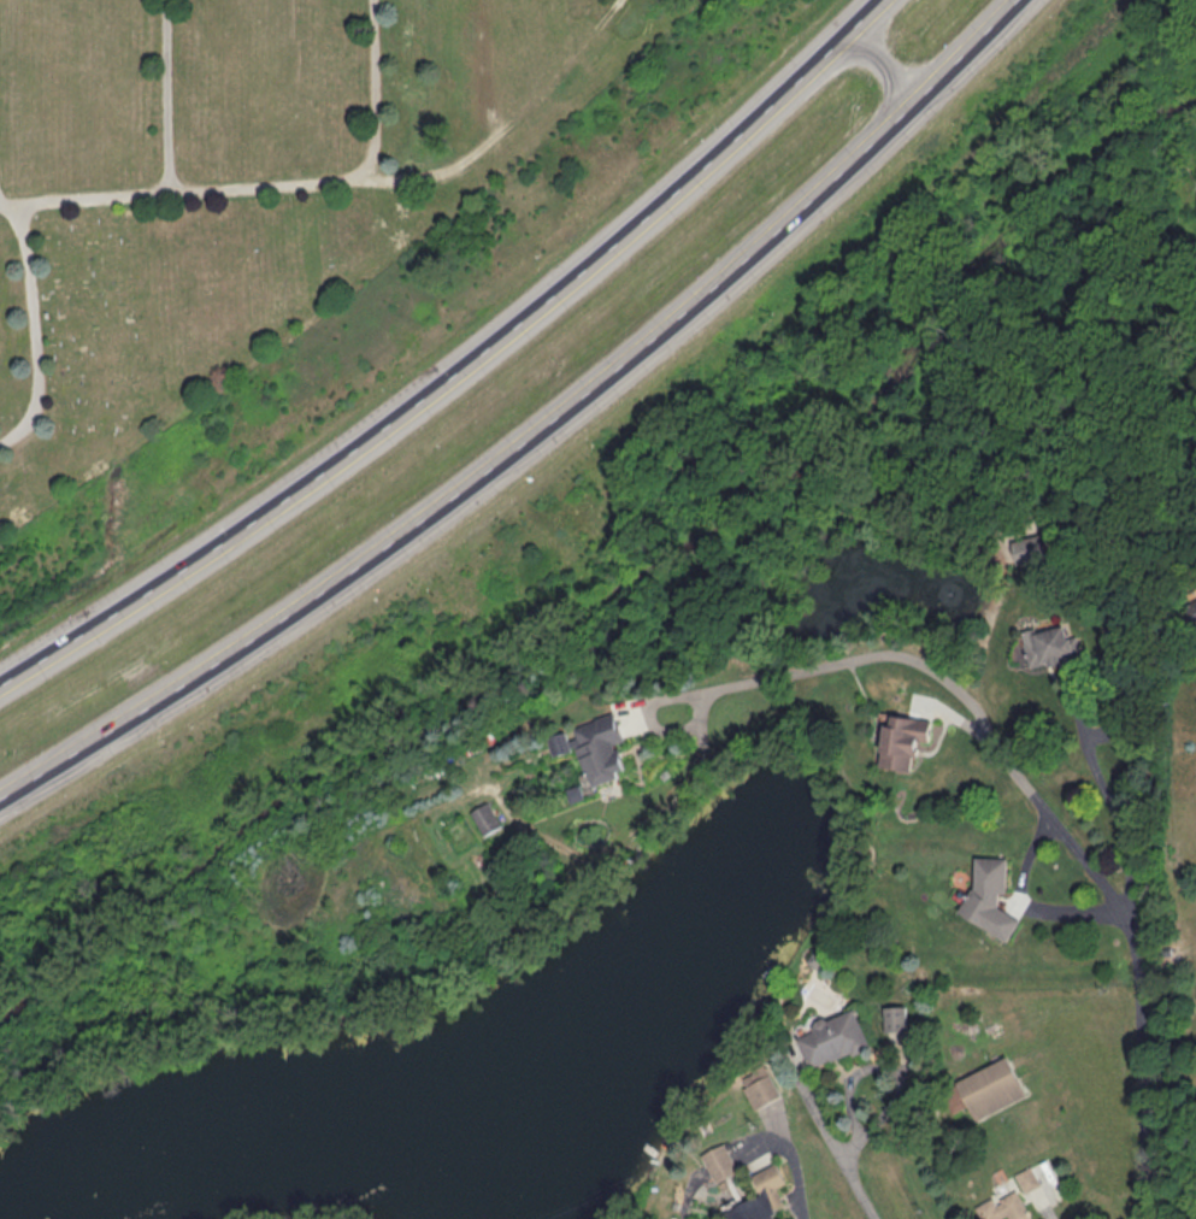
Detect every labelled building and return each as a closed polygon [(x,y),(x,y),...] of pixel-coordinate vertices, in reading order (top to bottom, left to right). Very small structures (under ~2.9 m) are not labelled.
[(1012,543),(1018,566),(1049,556),(1042,534),(1012,543)] [(1188,613),(1194,625),(1195,624),(1195,610),(1188,613)] [(1031,669),(1075,660),(1067,624),(1023,634),(1031,669)] [(580,750),(591,786),(626,776),(616,744),(624,742),(616,716),(548,736),(555,757),(580,750)] [(881,768),(915,771),(918,741),(931,743),(933,720),(886,716),(881,768)] [(503,827),(489,802),(472,812),(485,836),(503,827)] [(1009,859),(976,858),(975,885),(960,915),(1010,941),(1021,920),(1000,909),(1000,893),(1008,894),(1009,859)] [(811,1069),(870,1048),(857,1011),(798,1032),(811,1069)] [(1027,1097),(1009,1057),(957,1082),(975,1122),(1027,1097)] [(740,1079),(755,1110),(783,1097),(768,1066),(740,1079)] [(716,1184),(740,1172),(726,1144),(702,1156),(716,1184)] [(753,1177),(763,1196),(786,1185),(775,1165),(753,1177)] [(1026,1193),(1040,1186),(1032,1169),(1017,1176),(1026,1193)] [(1010,1218),(1031,1218),(1018,1190),(977,1209),(982,1218),(1003,1218),(1009,1216),(1010,1218)] [(732,1218),(759,1218),(754,1201),(729,1209),(732,1218)]
